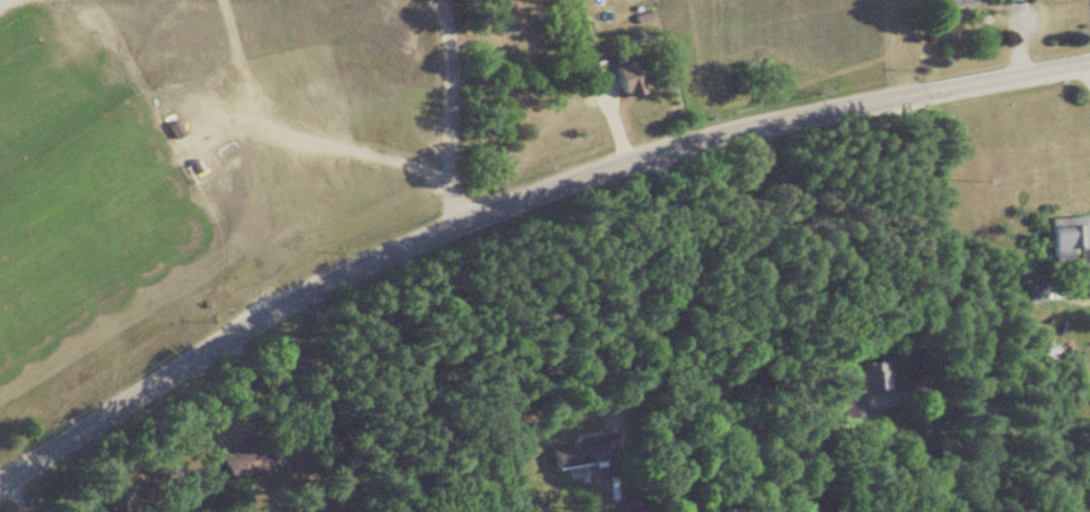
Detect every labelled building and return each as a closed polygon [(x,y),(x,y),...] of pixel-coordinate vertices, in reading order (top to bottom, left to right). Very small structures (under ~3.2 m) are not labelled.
[(582,32),(580,25),(566,30),(568,37),(582,32)] [(602,79),(610,102),(629,96),(617,63),(599,69),(596,61),(573,69),(579,87),(602,79)] [(160,127),(167,142),(177,137),(169,122),(160,127)] [(1073,262),(1073,249),(1086,248),(1084,217),(1041,219),(1043,263),(1073,262)] [(1023,302),(1038,302),(1038,288),(1023,288),(1023,302)] [(855,390),(879,390),(879,363),(855,363),(855,390)] [(856,395),(840,395),(840,413),(856,413),(856,395)] [(547,470),(592,464),(590,443),(544,449),(547,470)]
